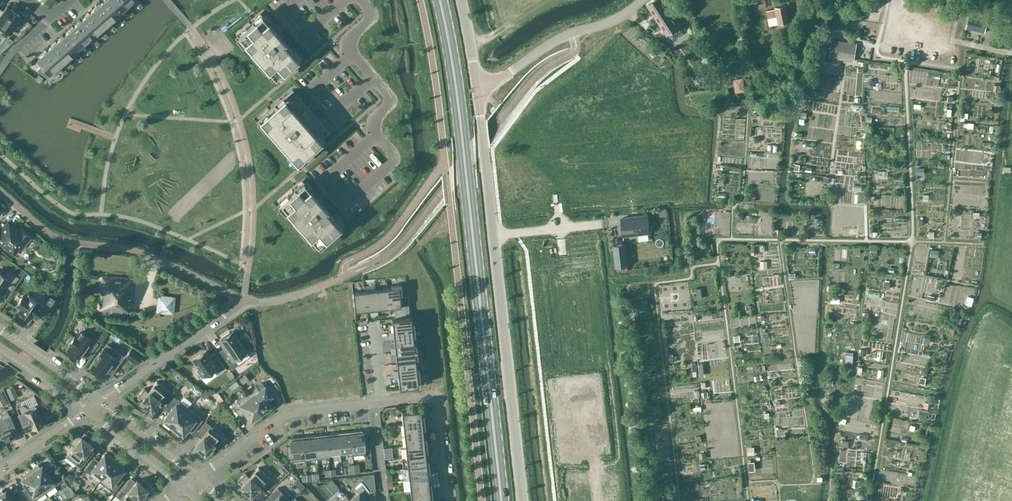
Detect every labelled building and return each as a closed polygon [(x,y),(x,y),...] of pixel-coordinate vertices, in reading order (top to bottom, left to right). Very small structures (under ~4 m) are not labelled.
[(98,7),(110,20),(118,13),(107,0),(106,0),(98,7)] [(127,5),(122,0),(107,0),(118,13),(127,5)] [(647,5),(667,35),(669,33),(673,39),(683,33),(679,27),(680,26),(666,4),(669,2),(668,0),(654,0),(647,5)] [(790,22),(787,4),(774,7),(775,9),(766,10),(769,26),(790,22)] [(12,25),(19,15),(11,9),(10,10),(6,7),(3,11),(0,9),(0,31),(5,34),(7,32),(10,34),(15,27),(12,25)] [(101,28),(110,20),(98,7),(89,14),(101,28)] [(81,22),(92,35),(101,28),(89,14),(81,22)] [(298,56),(284,40),(283,39),(281,41),(279,40),(281,38),(278,33),(275,35),(274,33),(275,32),(260,15),(251,23),(238,35),(275,77),(298,56)] [(967,28),(984,32),(987,20),(969,16),(967,28)] [(92,35),(81,22),(72,29),(84,43),(92,35)] [(72,29),(63,37),(75,50),(84,43),(72,29)] [(75,50),(63,37),(55,44),(67,58),(75,50)] [(854,61),(854,59),(857,43),(833,39),(830,57),(854,61)] [(58,65),(67,58),(55,44),(46,52),(60,67),(58,65)] [(60,67),(46,52),(37,60),(42,65),(37,69),(48,77),(60,67)] [(832,70),(833,59),(824,59),(824,69),(832,70)] [(742,91),(741,78),(732,78),(732,91),(742,91)] [(292,89),(279,101),(270,109),(259,118),(296,160),(329,131),(314,114),(312,116),(307,110),(309,109),(307,107),(307,106),(292,89)] [(747,181),(755,182),(754,191),(762,192),(762,197),(767,197),(768,182),(771,182),(771,168),(747,167),(747,181)] [(530,192),(539,182),(528,172),(519,181),(530,192)] [(302,183),(294,190),(280,202),(317,244),(340,224),(325,207),(323,209),(321,207),(324,205),(320,201),(318,203),(316,201),(317,200),(302,183)] [(746,195),(746,206),(754,205),(754,195),(746,195)] [(618,218),(620,236),(646,233),(644,215),(618,218)] [(19,230),(14,225),(13,227),(7,222),(0,229),(0,243),(14,255),(20,248),(21,249),(31,238),(20,229),(19,230)] [(294,243),(289,246),(295,257),(301,254),(294,243)] [(611,245),(613,267),(624,266),(621,244),(611,245)] [(278,266),(292,259),(286,248),(272,255),(278,266)] [(0,273),(0,293),(5,285),(10,288),(17,277),(7,270),(4,275),(0,273)] [(129,311),(131,310),(133,279),(102,276),(99,310),(121,311),(121,310),(129,311)] [(389,307),(394,307),(401,306),(401,305),(400,294),(402,294),(401,284),(392,285),(392,288),(387,288),(389,307)] [(387,288),(376,289),(378,308),(389,307),(387,288)] [(366,310),(378,308),(376,289),(364,291),(366,310)] [(354,311),(366,310),(364,291),(352,292),(354,311)] [(966,294),(963,302),(970,304),(973,296),(966,294)] [(21,312),(20,314),(26,318),(27,316),(30,318),(31,315),(35,318),(44,305),(29,295),(27,297),(23,295),(16,305),(20,308),(18,310),(21,312)] [(173,314),(175,297),(159,295),(156,312),(173,314)] [(647,301),(633,302),(633,310),(648,309),(647,301)] [(401,306),(394,307),(395,318),(410,316),(408,304),(401,305),(401,306)] [(391,318),(393,329),(414,327),(414,320),(411,320),(411,316),(410,316),(395,318),(391,318)] [(393,329),(394,341),(413,339),(413,334),(415,334),(414,327),(393,329)] [(76,356),(76,357),(78,358),(78,357),(79,358),(83,352),(88,355),(96,343),(91,340),(92,339),(82,332),(83,332),(81,330),(81,331),(80,331),(76,337),(74,335),(69,342),(71,343),(67,349),(76,356)] [(226,351),(221,354),(231,368),(237,364),(233,359),(246,351),(232,331),(230,333),(229,331),(220,337),(222,339),(219,340),(226,351)] [(395,352),(417,350),(416,343),(413,343),(413,339),(394,341),(395,352)] [(95,360),(90,366),(92,368),(91,369),(99,375),(100,374),(103,375),(107,369),(110,364),(115,367),(123,356),(106,344),(98,355),(99,355),(95,360)] [(132,347),(126,355),(135,362),(141,354),(132,347)] [(225,368),(214,352),(209,356),(205,350),(192,360),(198,368),(196,370),(201,378),(213,369),(216,374),(225,368)] [(395,352),(396,364),(415,362),(415,357),(418,357),(417,350),(395,352)] [(396,364),(398,375),(417,373),(419,373),(418,366),(416,366),(415,362),(396,364)] [(419,373),(417,373),(398,375),(399,387),(418,385),(417,380),(420,380),(419,373)] [(141,401),(139,404),(144,409),(147,406),(151,409),(158,399),(163,403),(172,393),(156,381),(148,391),(144,388),(137,397),(141,400),(141,401)] [(246,393),(262,415),(270,409),(269,407),(271,406),(264,396),(269,393),(262,382),(246,393)] [(203,401),(206,397),(200,392),(196,396),(203,401)] [(204,400),(208,407),(219,400),(215,393),(204,400)] [(254,421),(262,415),(246,393),(231,404),(238,414),(244,411),(250,420),(252,419),(254,421)] [(163,423),(171,429),(188,408),(174,396),(166,406),(171,410),(163,419),(165,421),(163,423)] [(23,404),(16,407),(26,429),(25,429),(26,430),(43,422),(43,421),(42,421),(38,412),(41,411),(38,405),(36,407),(34,404),(27,407),(23,404)] [(188,408),(171,429),(179,435),(181,433),(182,435),(190,426),(195,430),(203,420),(188,408)] [(403,423),(422,421),(424,420),(423,413),(421,413),(420,409),(401,411),(403,423)] [(3,442),(4,442),(4,441),(3,441),(14,435),(13,435),(11,431),(16,429),(7,411),(1,414),(0,420),(0,436),(3,442)] [(792,412),(791,419),(798,421),(800,414),(792,412)] [(423,432),(422,428),(425,427),(424,420),(422,421),(403,423),(404,434),(423,432)] [(202,435),(195,445),(199,448),(196,451),(202,455),(204,452),(205,453),(205,452),(210,456),(217,447),(212,444),(221,433),(205,421),(197,431),(202,435)] [(353,433),(350,434),(352,455),(365,454),(364,449),(368,448),(367,437),(363,438),(362,430),(352,431),(353,433)] [(347,431),(338,432),(340,452),(348,451),(348,455),(352,455),(350,434),(347,434),(347,431)] [(329,436),(326,436),(328,458),(329,458),(328,453),(340,452),(338,432),(328,433),(329,436)] [(423,436),(423,432),(404,434),(405,445),(427,443),(426,436),(423,436)] [(81,468),(89,458),(94,451),(93,451),(89,448),(89,447),(91,444),(87,441),(89,437),(84,433),(82,437),(81,436),(80,437),(76,433),(69,442),(73,445),(65,456),(81,468)] [(316,459),(328,458),(326,436),(323,437),(323,434),(314,435),(316,459)] [(316,459),(314,435),(305,436),(305,439),(302,439),(304,460),(316,459)] [(187,449),(194,442),(189,437),(182,445),(187,449)] [(292,462),(304,460),(302,439),(300,439),(299,437),(289,438),(290,446),(286,446),(287,457),(292,457),(292,462)] [(427,450),(427,443),(405,445),(406,457),(425,455),(425,450),(427,450)] [(390,447),(383,448),(385,458),(391,458),(390,447)] [(99,481),(116,460),(108,453),(106,455),(104,454),(97,463),(92,459),(84,469),(99,481)] [(407,468),(429,466),(428,458),(426,459),(425,455),(406,457),(407,468)] [(124,466),(116,460),(99,481),(114,493),(122,483),(116,479),(124,469),(122,468),(124,466)] [(802,476),(808,475),(807,462),(800,463),(802,476)] [(30,470),(45,492),(61,481),(54,471),(48,474),(42,465),(40,466),(38,464),(30,470)] [(430,473),(429,466),(407,468),(409,479),(428,477),(427,473),(430,473)] [(252,493),(256,497),(272,481),(258,467),(249,477),(245,473),(237,481),(241,484),(241,485),(241,486),(238,489),(243,493),(246,491),(250,494),(252,493)] [(45,492),(30,470),(22,476),(23,478),(21,479),(28,489),(23,492),(29,500),(33,500),(45,492)] [(410,491),(431,488),(431,481),(428,481),(428,477),(409,479),(410,491)] [(331,479),(326,484),(333,493),(339,488),(331,479)] [(148,484),(143,480),(141,483),(136,480),(129,489),(124,485),(115,495),(122,500),(136,500),(139,497),(143,500),(150,492),(146,489),(147,488),(146,487),(148,484)] [(350,500),(366,500),(364,498),(369,494),(361,484),(355,488),(358,492),(349,499),(346,495),(346,496),(350,500)] [(278,488),(268,496),(272,500),(290,500),(278,488)] [(431,488),(410,491),(411,500),(420,500),(430,500),(430,496),(432,495),(431,488)] [(0,491),(0,500),(21,500),(17,496),(12,500),(5,490),(3,491),(2,489),(0,491)]
